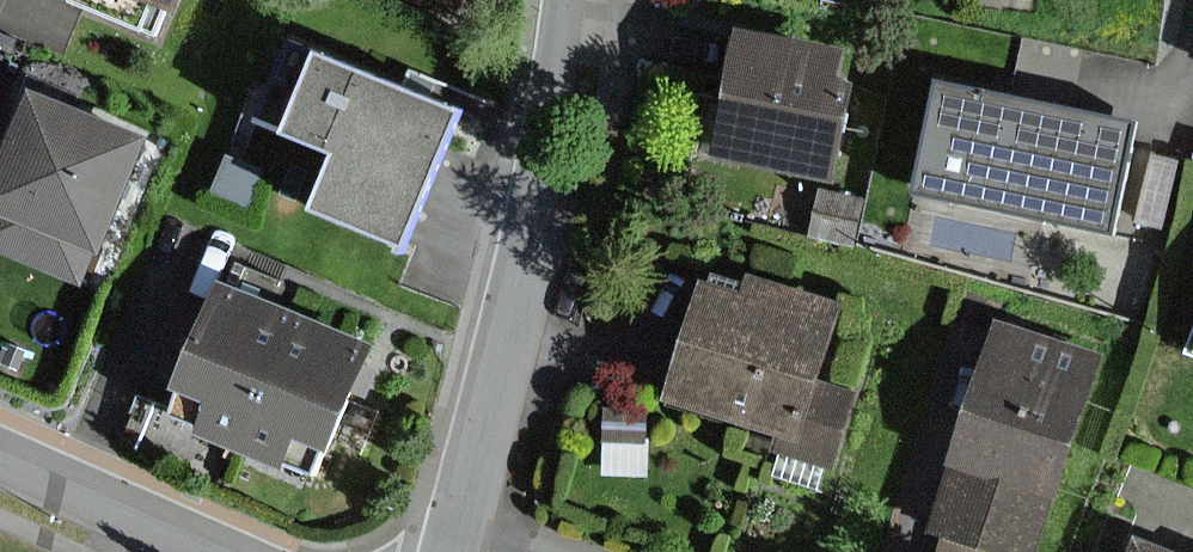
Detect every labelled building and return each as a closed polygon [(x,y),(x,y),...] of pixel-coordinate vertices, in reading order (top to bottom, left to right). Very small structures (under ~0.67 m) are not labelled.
[(827,82),(834,47),(729,26),(703,157),(826,181),(845,86),(827,82)] [(509,99),(365,41),(330,27),(297,107),(383,142),(359,199),(453,237),(509,99)] [(1126,122),(935,82),(912,192),(1104,231),(1126,122)] [(76,282),(140,127),(36,83),(0,169),(0,250),(76,282)] [(812,381),(835,307),(739,277),(733,296),(698,285),(662,398),(739,422),(774,433),(768,452),(830,472),(854,394),(812,381)] [(292,320),(216,288),(163,414),(239,445),(292,320)] [(368,351),(292,320),(239,445),(316,478),(368,351)] [(1138,362),(1039,328),(966,534),(1016,551),(1071,551),(1138,362)] [(643,409),(605,409),(605,472),(643,473),(643,409)] [(1163,540),(1158,551),(1192,551),(1163,540)]
